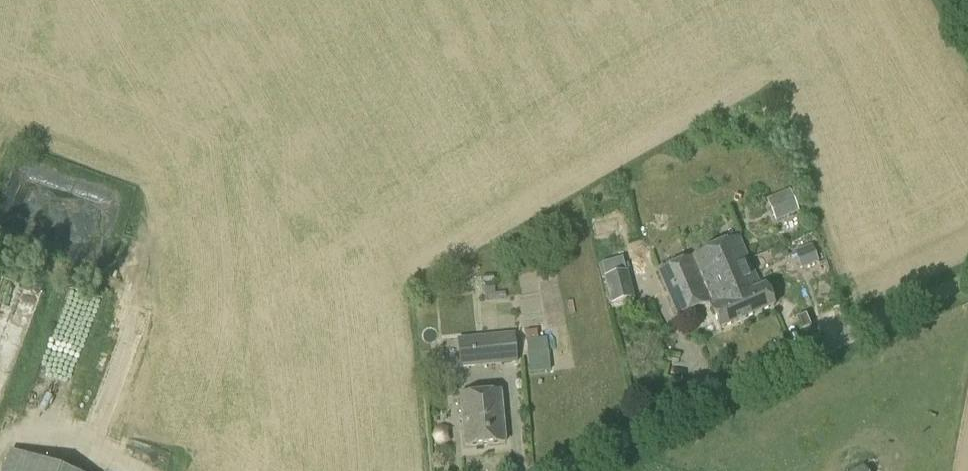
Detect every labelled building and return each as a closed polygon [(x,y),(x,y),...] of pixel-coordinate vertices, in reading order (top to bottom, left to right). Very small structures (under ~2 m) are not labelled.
[(14,231),(95,251),(108,197),(27,178),(14,231)] [(789,190),(778,195),(787,217),(799,212),(789,190)] [(700,270),(746,251),(740,237),(695,256),(700,270)] [(798,270),(816,263),(810,247),(792,254),(798,270)] [(715,308),(761,287),(746,251),(700,270),(712,301),(715,308)] [(712,301),(700,270),(695,256),(659,271),(678,316),(712,301)] [(626,271),(622,258),(601,263),(605,277),(603,277),(611,305),(634,299),(627,271),(626,271)] [(765,286),(761,287),(715,308),(713,309),(721,329),(774,307),(765,286)] [(514,364),(517,363),(514,333),(472,337),(473,349),(475,367),(493,366),(514,364)] [(469,364),(467,344),(447,346),(449,366),(469,364)] [(466,444),(505,442),(501,392),(463,394),(466,444)] [(13,452),(6,470),(65,470),(13,452)] [(490,463),(492,470),(507,470),(504,460),(490,463)]
